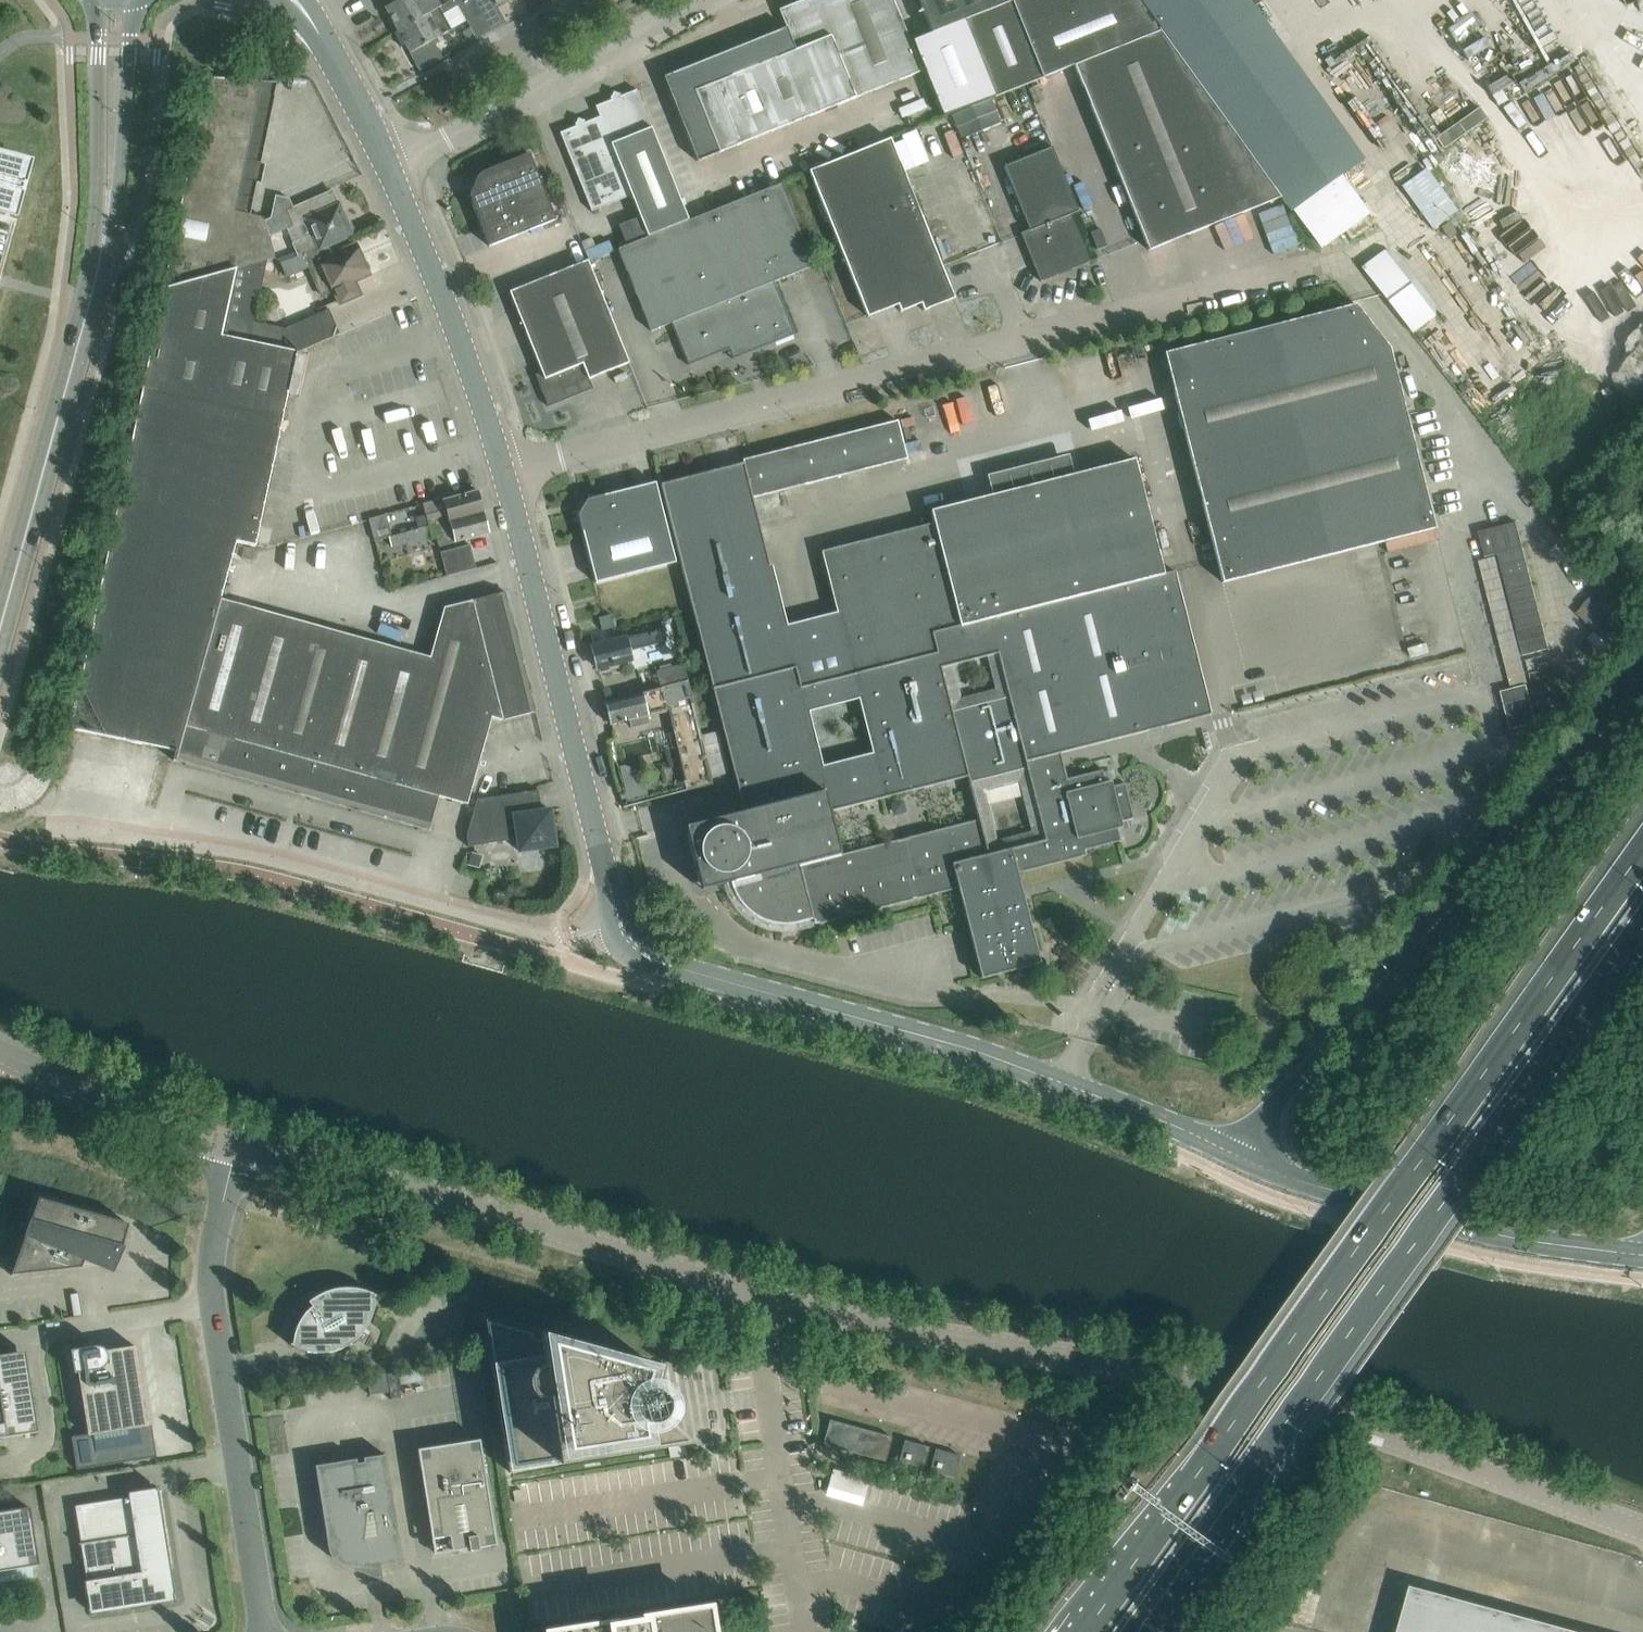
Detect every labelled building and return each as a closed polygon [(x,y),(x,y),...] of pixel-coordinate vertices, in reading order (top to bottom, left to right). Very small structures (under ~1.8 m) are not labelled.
[(440,6),(437,0),(422,0),(420,1),(419,0),(398,0),(385,7),(397,30),(440,6)] [(473,0),(454,0),(441,8),(439,9),(442,14),(457,5),(466,21),(480,14),(478,10),(473,0)] [(478,10),(493,1),(495,5),(504,0),(473,0),(478,10)] [(663,77),(697,161),(719,152),(922,71),(894,0),(803,0),(779,10),(786,28),(663,77)] [(931,33),(911,41),(942,117),(995,96),(1043,77),(1012,0),(918,0),(931,33)] [(1043,77),(1074,65),(1161,30),(1155,21),(1140,0),(1012,0),(1043,77)] [(1155,21),(1161,30),(1183,60),(1247,14),(1236,0),(1140,0),(1155,21)] [(451,30),(442,14),(439,9),(441,8),(440,6),(397,30),(410,53),(451,30)] [(1161,30),(1074,65),(1149,250),(1281,197),(1183,60),(1161,30)] [(688,219),(644,110),(636,90),(620,96),(619,93),(618,94),(620,99),(613,101),(611,97),(610,97),(611,100),(595,106),(599,116),(631,195),(639,217),(619,225),(626,244),(688,219)] [(631,195),(599,116),(585,122),(584,120),(582,120),(584,125),(577,128),(575,123),(574,124),(575,126),(559,132),(567,153),(591,211),(631,195)] [(954,298),(946,278),(890,139),(809,171),(867,317),(898,305),(901,312),(921,303),(924,311),(954,298)] [(1052,147),(1003,167),(1029,230),(1021,233),(1028,251),(1030,250),(1036,253),(1039,261),(1033,263),(1040,282),(1089,262),(1070,215),(1078,211),(1052,147)] [(556,220),(537,174),(529,153),(485,171),(483,172),(481,173),(479,175),(477,177),(476,179),(469,196),(489,247),(556,220)] [(31,166),(0,157),(0,280),(31,166)] [(814,266),(806,245),(781,183),(618,249),(651,331),(671,323),(773,282),(814,266)] [(537,381),(548,407),(593,389),(589,379),(628,363),(587,260),(509,292),(544,379),(537,381)] [(795,334),(773,282),(671,323),(688,365),(748,341),(752,351),(795,334)] [(1390,348),(1356,304),(1164,353),(1170,374),(1225,582),(1435,528),(1390,348)] [(156,323),(70,729),(133,742),(175,751),(174,759),(174,761),(176,761),(176,759),(218,770),(260,782),(302,794),(345,806),(366,812),(387,817),(408,823),(429,829),(430,826),(438,797),(441,798),(467,805),(479,761),(492,717),(502,720),(519,716),(535,712),(525,671),(516,635),(505,592),(443,608),(441,617),(429,657),(389,646),(347,634),(305,622),(263,611),(220,599),(236,542),(255,546),(296,353),(280,349),(247,342),(222,337),(156,323)] [(772,564),(769,564),(753,498),(907,459),(897,421),(742,460),(743,463),(660,484),(744,812),(824,791),(830,812),(886,798),(874,752),(823,765),(809,712),(860,698),(852,667),(839,611),(787,624),(772,564)] [(931,633),(1164,574),(1135,459),(931,511),(934,523),(821,551),(821,553),(824,552),(839,611),(852,667),(934,646),(931,633)] [(675,562),(655,482),(582,501),(576,509),(595,583),(675,562)] [(483,512),(477,490),(444,499),(444,498),(422,504),(425,515),(415,518),(418,529),(483,512)] [(489,533),(483,512),(418,529),(392,536),(389,537),(391,547),(407,543),(408,544),(436,537),(438,547),(489,533)] [(392,536),(386,514),(370,519),(374,541),(389,537),(392,536)] [(440,552),(446,576),(476,569),(470,545),(440,552)] [(252,560),(254,549),(243,547),(241,558),(252,560)] [(1479,560),(1511,687),(1528,683),(1497,556),(1479,560)] [(1175,571),(1164,574),(931,633),(934,646),(940,669),(953,666),(985,658),(999,654),(1027,761),(1060,753),(1211,715),(1175,571)] [(1642,624),(1602,587),(1578,613),(1616,650),(1642,624)] [(614,627),(611,615),(598,618),(601,630),(614,627)] [(629,652),(665,643),(662,629),(592,646),(597,668),(631,660),(629,652)] [(968,778),(940,669),(934,646),(852,667),(860,698),(874,752),(886,798),(968,778)] [(1106,782),(1102,770),(1067,779),(1060,753),(1027,761),(999,654),(985,658),(994,689),(960,697),(953,666),(940,669),(968,778),(979,820),(841,855),(800,866),(814,919),(815,924),(820,923),(958,888),(981,979),(1041,963),(1018,873),(1086,856),(1085,850),(1120,841),(1117,828),(1123,827),(1121,822),(1134,818),(1125,783),(1112,786),(1111,781),(1106,782)] [(657,671),(661,687),(688,680),(684,664),(657,671)] [(688,680),(661,687),(605,701),(611,725),(629,720),(631,728),(649,723),(647,716),(672,709),(685,764),(680,765),(686,790),(712,784),(694,705),(688,680)] [(1236,693),(1240,707),(1286,695),(1282,681),(1236,693)] [(506,795),(494,797),(500,841),(517,839),(519,851),(555,846),(550,810),(541,811),(538,790),(506,795)] [(841,855),(830,812),(824,791),(744,812),(685,827),(701,890),(731,882),(734,891),(739,900),(745,907),(752,914),(761,918),(770,922),(779,924),(789,924),(799,922),(813,918),(814,919),(800,866),(841,855)] [(476,799),(466,835),(468,846),(473,846),(485,844),(500,841),(494,797),(489,798),(476,799)] [(82,1268),(85,1257),(111,1268),(119,1250),(121,1250),(129,1224),(38,1198),(29,1224),(32,1225),(29,1233),(26,1232),(11,1275),(82,1268)] [(374,1306),(374,1296),(375,1297),(376,1295),(366,1291),(356,1288),(345,1288),(334,1289),(324,1292),(326,1298),(317,1302),(309,1309),(302,1316),(297,1325),(294,1334),(292,1344),(291,1344),(290,1345),(299,1349),(308,1352),(318,1353),(328,1353),(338,1350),(347,1346),(355,1340),(362,1333),(367,1325),(371,1316),(374,1306)] [(70,1294),(74,1316),(82,1314),(78,1293),(70,1294)] [(539,1337),(539,1340),(531,1338),(531,1335),(485,1322),(509,1472),(552,1466),(551,1461),(558,1460),(559,1465),(688,1444),(661,1420),(663,1418),(664,1417),(665,1415),(665,1414),(668,1415),(670,1414),(672,1411),(672,1408),(671,1406),(668,1405),(665,1405),(664,1402),(662,1399),(660,1396),(657,1394),(654,1393),(660,1370),(539,1337)] [(135,1346),(105,1351),(103,1349),(101,1348),(99,1347),(97,1346),(94,1347),(70,1350),(74,1373),(78,1373),(88,1436),(148,1426),(135,1346)] [(25,1352),(0,1356),(0,1438),(37,1432),(25,1352)] [(370,1395),(389,1392),(386,1373),(367,1376),(370,1395)] [(823,1444),(885,1461),(892,1437),(829,1420),(823,1444)] [(432,1539),(435,1553),(469,1547),(469,1551),(479,1550),(479,1548),(496,1545),(479,1440),(417,1450),(432,1539)] [(898,1462),(923,1469),(929,1447),(904,1440),(898,1462)] [(929,1471),(954,1477),(960,1456),(935,1449),(929,1471)] [(315,1453),(317,1466),(322,1493),(319,1493),(328,1549),(329,1554),(332,1558),(335,1561),(340,1564),(345,1565),(368,1567),(369,1563),(379,1561),(380,1566),(402,1562),(385,1455),(363,1458),(363,1463),(357,1464),(356,1459),(319,1465),(317,1452),(315,1453)] [(157,1492),(158,1492),(161,1491),(161,1490),(128,1495),(128,1497),(74,1506),(80,1543),(78,1543),(78,1545),(80,1544),(86,1581),(84,1581),(89,1611),(149,1602),(148,1597),(168,1594),(164,1570),(170,1569),(170,1568),(169,1568),(166,1550),(167,1549),(167,1548),(166,1548),(163,1531),(164,1530),(164,1529),(163,1529),(160,1511),(161,1511),(161,1510),(160,1510),(157,1492)] [(38,1565),(29,1508),(0,1512),(0,1571),(38,1565)] [(1411,1586),(1398,1631),(1578,1631),(1411,1586)] [(709,1608),(644,1618),(644,1622),(613,1627),(613,1623),(558,1631),(713,1631),(709,1608)]
